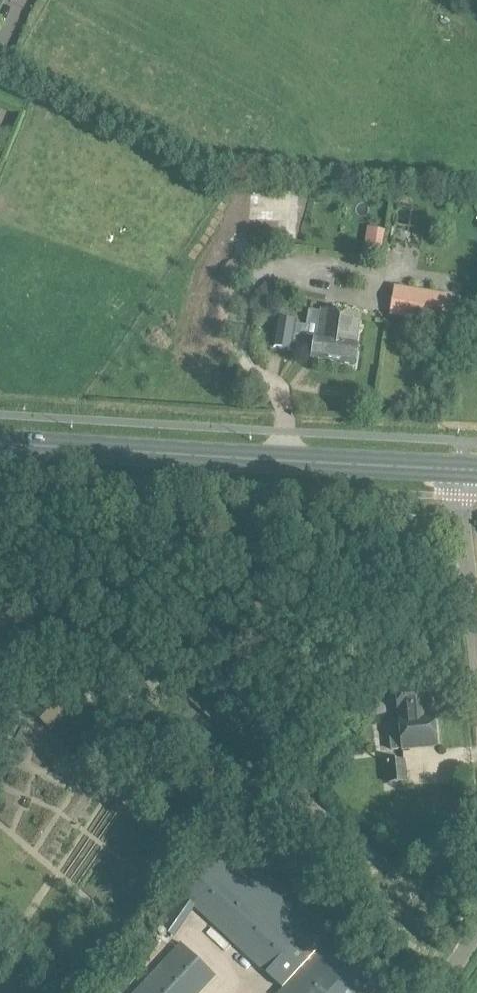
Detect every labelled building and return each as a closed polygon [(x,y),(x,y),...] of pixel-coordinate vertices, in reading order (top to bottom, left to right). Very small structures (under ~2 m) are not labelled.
[(348,208),(339,207),(338,214),(347,215),(348,208)] [(374,229),(370,252),(381,254),(385,231),(374,229)] [(395,289),(391,315),(448,324),(452,298),(395,289)] [(277,320),(273,348),(290,351),(292,343),(313,346),(311,358),(358,366),(362,346),(356,345),(360,317),(321,311),(321,313),(317,338),(317,339),(315,338),(314,340),(293,336),(295,323),(277,320)] [(51,731),(73,707),(51,687),(29,711),(51,731)] [(393,721),(389,726),(390,735),(390,738),(391,750),(391,752),(403,751),(403,749),(403,748),(438,745),(435,718),(428,718),(427,707),(431,707),(429,688),(398,690),(400,709),(402,709),(403,721),(401,721),(393,721)] [(405,761),(386,762),(388,785),(407,783),(405,761)] [(299,969),(334,931),(219,830),(178,892),(197,905),(195,908),(266,974),(283,954),(299,969)] [(197,905),(178,892),(154,928),(174,940),(195,908),(197,905)] [(299,969),(276,992),(370,992),(384,978),(334,931),(299,969)] [(132,959),(113,985),(124,992),(160,944),(149,936),(132,959)] [(217,976),(180,941),(131,992),(201,992),(217,976)]
